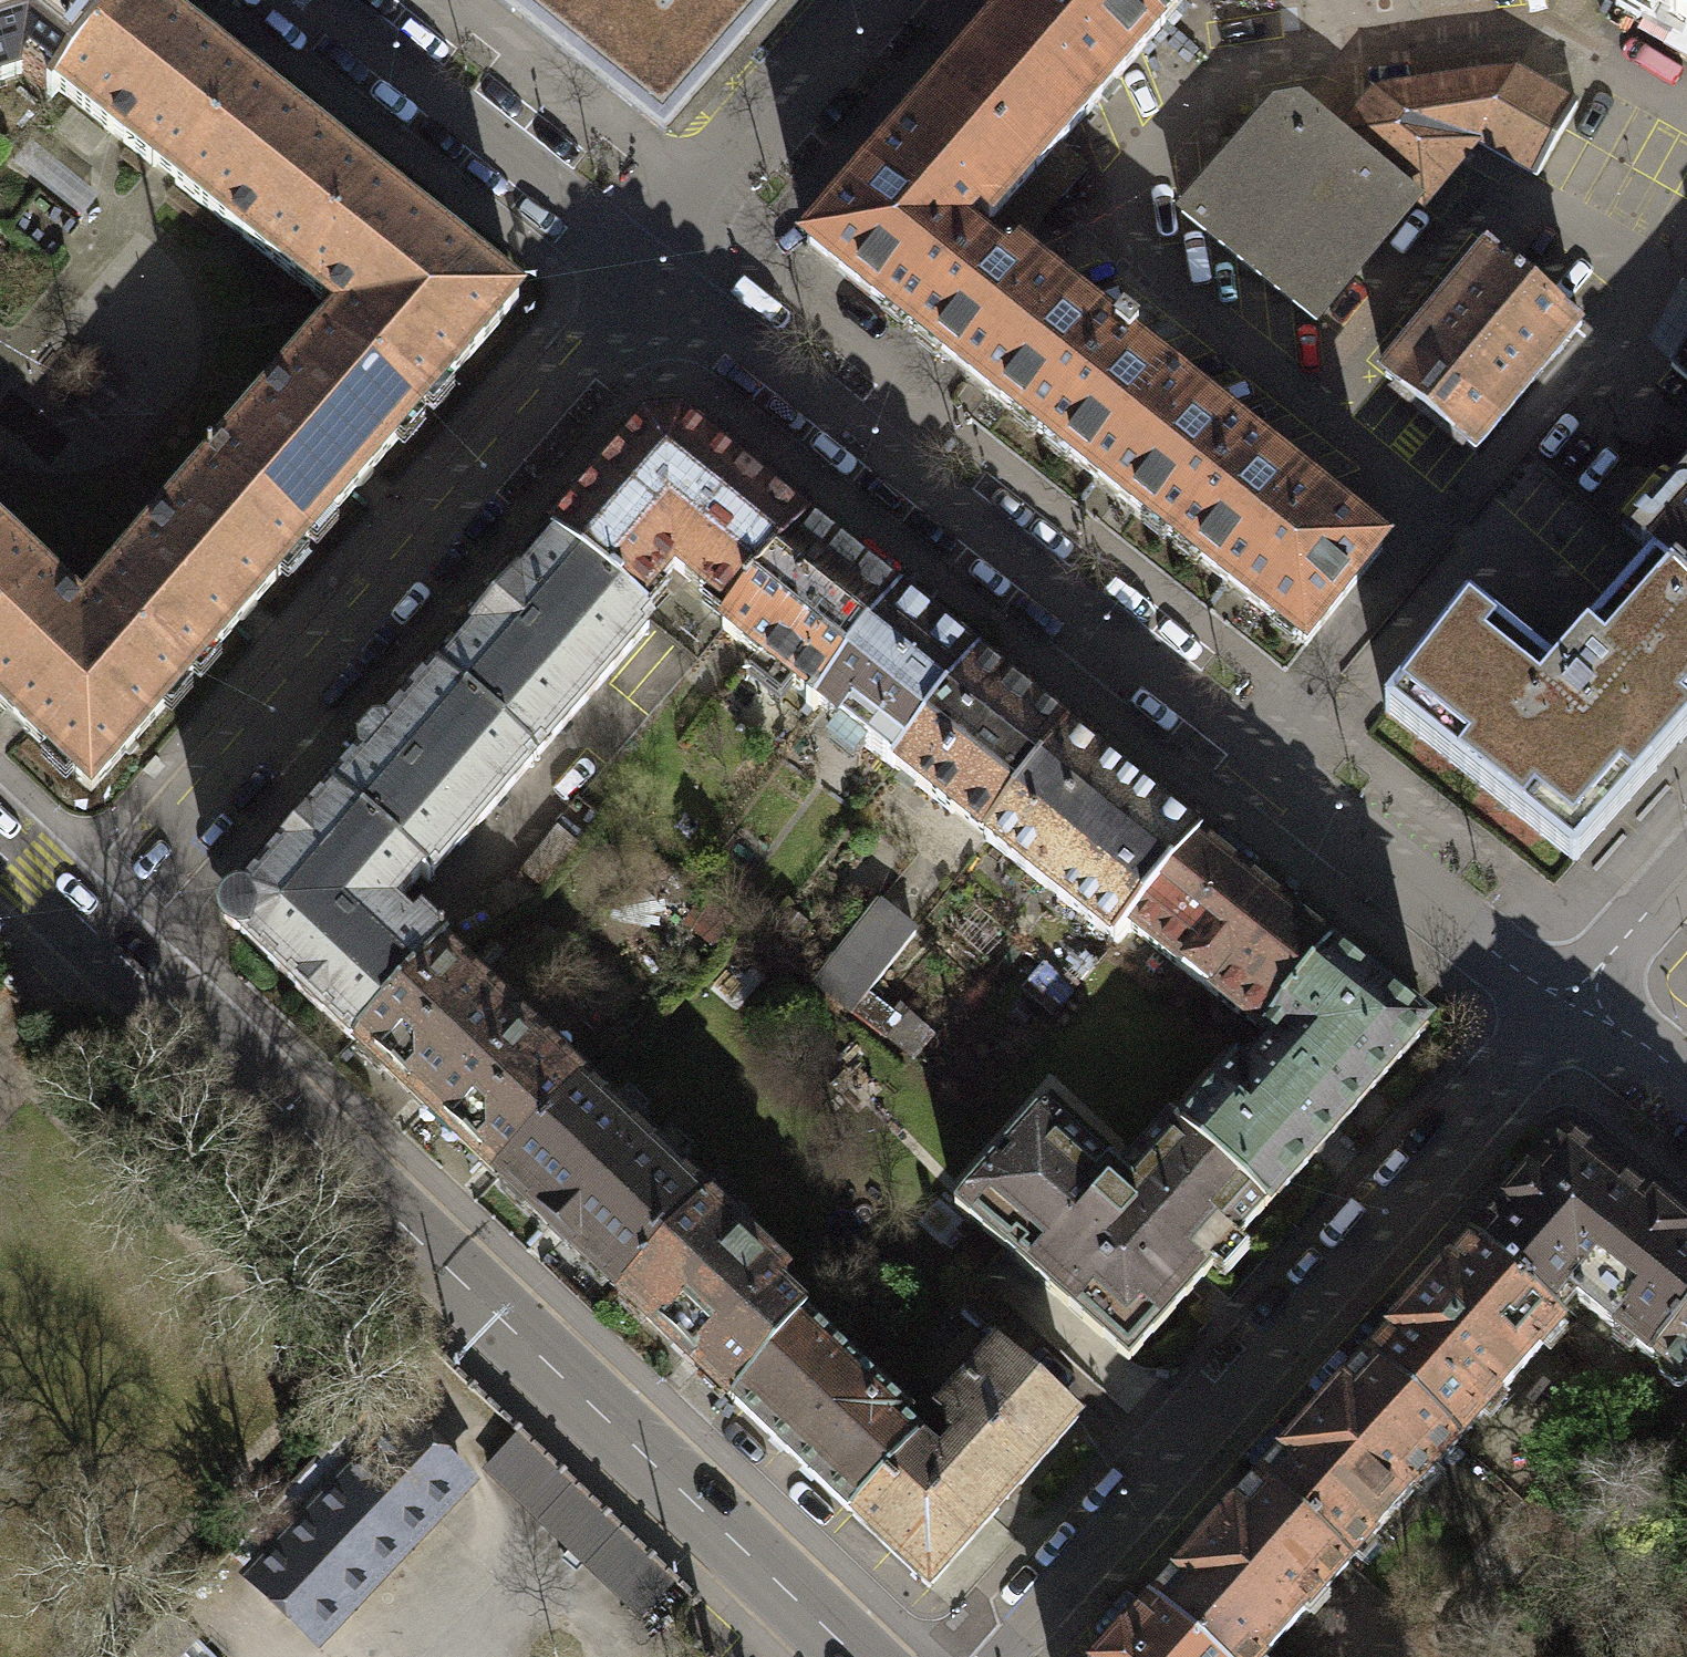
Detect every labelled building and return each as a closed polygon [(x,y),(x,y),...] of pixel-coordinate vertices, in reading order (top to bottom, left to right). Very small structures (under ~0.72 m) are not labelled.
[(28,41),(70,75),(131,0),(0,0),(0,50),(28,41)] [(142,0),(131,0),(70,75),(58,90),(177,186),(254,90),(142,0)] [(516,16),(664,134),(781,0),(496,0),(516,16)] [(1131,0),(1023,0),(942,93),(1035,173),(1162,27),(1131,0)] [(1186,0),(1131,0),(1162,27),(1176,12),(1186,0)] [(1615,1),(1647,20),(1656,5),(1678,18),(1663,45),(1686,59),(1686,0),(1616,0),(1615,1)] [(1502,93),(1515,71),(1419,86),(1485,124),(1504,93),(1502,93)] [(1485,124),(1475,142),(1477,144),(1537,178),(1578,107),(1515,71),(1502,93),(1504,93),(1485,124)] [(1419,86),(1376,92),(1338,136),(1417,202),(1423,208),(1477,144),(1475,142),(1485,124),(1419,86)] [(374,185),(254,90),(177,186),(297,281),(374,185)] [(1029,252),(992,222),(1035,173),(942,93),(807,247),(957,367),(977,383),(1043,436),(1121,341),(1116,337),(1034,271),(1021,261),(1029,252)] [(1417,202),(1338,136),(1299,104),(1276,106),(1181,214),(1316,322),(1417,202)] [(321,301),(327,293),(339,295),(352,306),(328,333),(420,413),(519,301),(374,185),(297,281),(321,301)] [(1385,377),(1475,453),(1583,325),(1492,249),(1385,377)] [(1173,540),(1251,444),(1132,349),(1139,340),(1123,328),(1116,337),(1121,341),(1043,436),(1173,540)] [(304,546),(420,413),(328,333),(211,466),(304,546)] [(1670,366),(1686,381),(1686,336),(1670,366)] [(552,542),(638,612),(674,571),(732,620),(807,532),(680,431),(645,433),(552,542)] [(1251,444),(1173,540),(1305,646),(1383,550),(1251,444)] [(188,679),(304,546),(211,466),(95,599),(188,679)] [(1686,590),(1686,502),(1643,551),(1653,561),(1686,590)] [(807,532),(732,620),(722,630),(811,701),(806,707),(813,712),(818,707),(898,605),(807,532)] [(42,576),(0,536),(0,620),(42,576)] [(436,676),(534,761),(653,625),(638,612),(552,542),(436,676)] [(1555,672),(1468,603),(1383,710),(1575,863),(1667,759),(1686,737),(1686,590),(1653,561),(1555,672)] [(59,614),(58,603),(64,596),(42,576),(0,620),(0,705),(90,790),(188,679),(95,599),(72,625),(59,614)] [(898,605),(818,707),(841,725),(839,727),(893,770),(896,767),(976,666),(898,605)] [(976,666),(896,767),(970,827),(986,841),(1065,739),(1049,726),(976,666)] [(361,749),(362,760),(331,794),(422,873),(430,880),(534,761),(436,676),(385,733),(373,734),(361,749)] [(1065,739),(986,841),(1115,944),(1128,928),(1198,844),(1065,739)] [(234,934),(240,934),(298,988),(294,992),(320,1017),(324,1014),(354,1042),(443,949),(444,947),(417,921),(409,929),(389,910),(422,873),(331,794),(240,899),(233,899),(224,910),(224,924),(234,934)] [(1198,844),(1128,928),(1240,1018),(1242,1016),(1264,1034),(1332,950),(1198,844)] [(877,904),(813,984),(852,1015),(916,935),(877,904)] [(443,949),(354,1042),(425,1110),(514,1017),(443,949)] [(1279,1196),(1428,1027),(1332,950),(1264,1034),(1276,1043),(1247,1076),(1237,1067),(1181,1130),(1267,1207),(1277,1195),(1279,1196)] [(514,1017),(425,1110),(498,1178),(586,1085),(514,1017)] [(615,1290),(704,1197),(586,1085),(498,1178),(615,1290)] [(1267,1207),(1181,1130),(1167,1118),(1119,1172),(1044,1106),(954,1207),(1128,1362),(1267,1207)] [(1540,1167),(1474,1242),(1551,1311),(1568,1293),(1650,1358),(1651,1357),(1686,1317),(1686,1234),(1598,1164),(1594,1156),(1589,1149),(1581,1144),(1572,1142),(1563,1142),(1554,1145),(1547,1151),(1542,1159),(1540,1167)] [(615,1290),(733,1402),(804,1317),(774,1289),(787,1276),(704,1197),(615,1290)] [(1474,1242),(1367,1362),(1457,1442),(1564,1322),(1551,1311),(1474,1242)] [(851,1514),(918,1443),(921,1440),(904,1422),(908,1418),(804,1317),(733,1402),(851,1514)] [(1651,1357),(1686,1385),(1686,1317),(1651,1357)] [(851,1514),(929,1588),(1078,1421),(996,1349),(939,1413),(951,1423),(944,1432),(957,1443),(939,1463),(918,1443),(851,1514)] [(1348,1564),(1457,1442),(1367,1362),(1258,1484),(1348,1564)] [(401,1421),(252,1577),(316,1638),(465,1482),(401,1421)] [(517,1432),(482,1468),(642,1619),(676,1583),(517,1432)] [(1150,1605),(1209,1656),(1265,1656),(1348,1564),(1258,1484),(1150,1605)] [(1150,1605),(1104,1656),(1209,1656),(1150,1605)] [(129,1656),(215,1656),(169,1614),(129,1656)]
